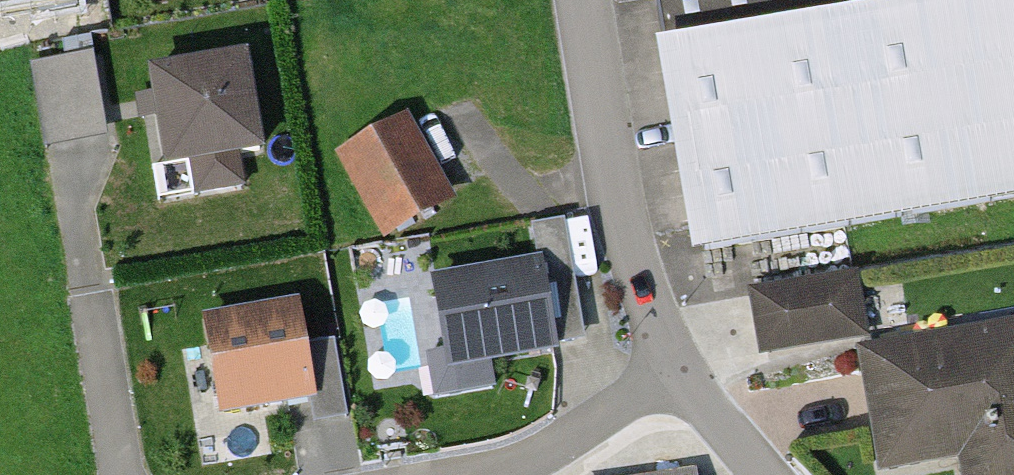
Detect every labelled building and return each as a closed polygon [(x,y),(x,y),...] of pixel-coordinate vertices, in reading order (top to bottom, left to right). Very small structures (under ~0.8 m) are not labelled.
[(19,17),(85,2),(85,0),(15,0),(19,17)] [(684,275),(1013,218),(1013,0),(635,0),(684,275)] [(47,144),(111,136),(100,49),(37,56),(47,144)] [(250,62),(150,78),(166,178),(266,162),(250,62)] [(408,115),(335,157),(386,245),(459,202),(408,115)] [(543,261),(432,282),(451,380),(561,359),(543,261)] [(587,344),(571,262),(546,267),(561,349),(587,344)] [(858,276),(747,297),(758,361),(870,341),(858,276)] [(300,307),(205,325),(223,424),(319,406),(300,307)] [(856,354),(879,474),(907,474),(955,466),(956,474),(1013,474),(1013,324),(856,354)]
